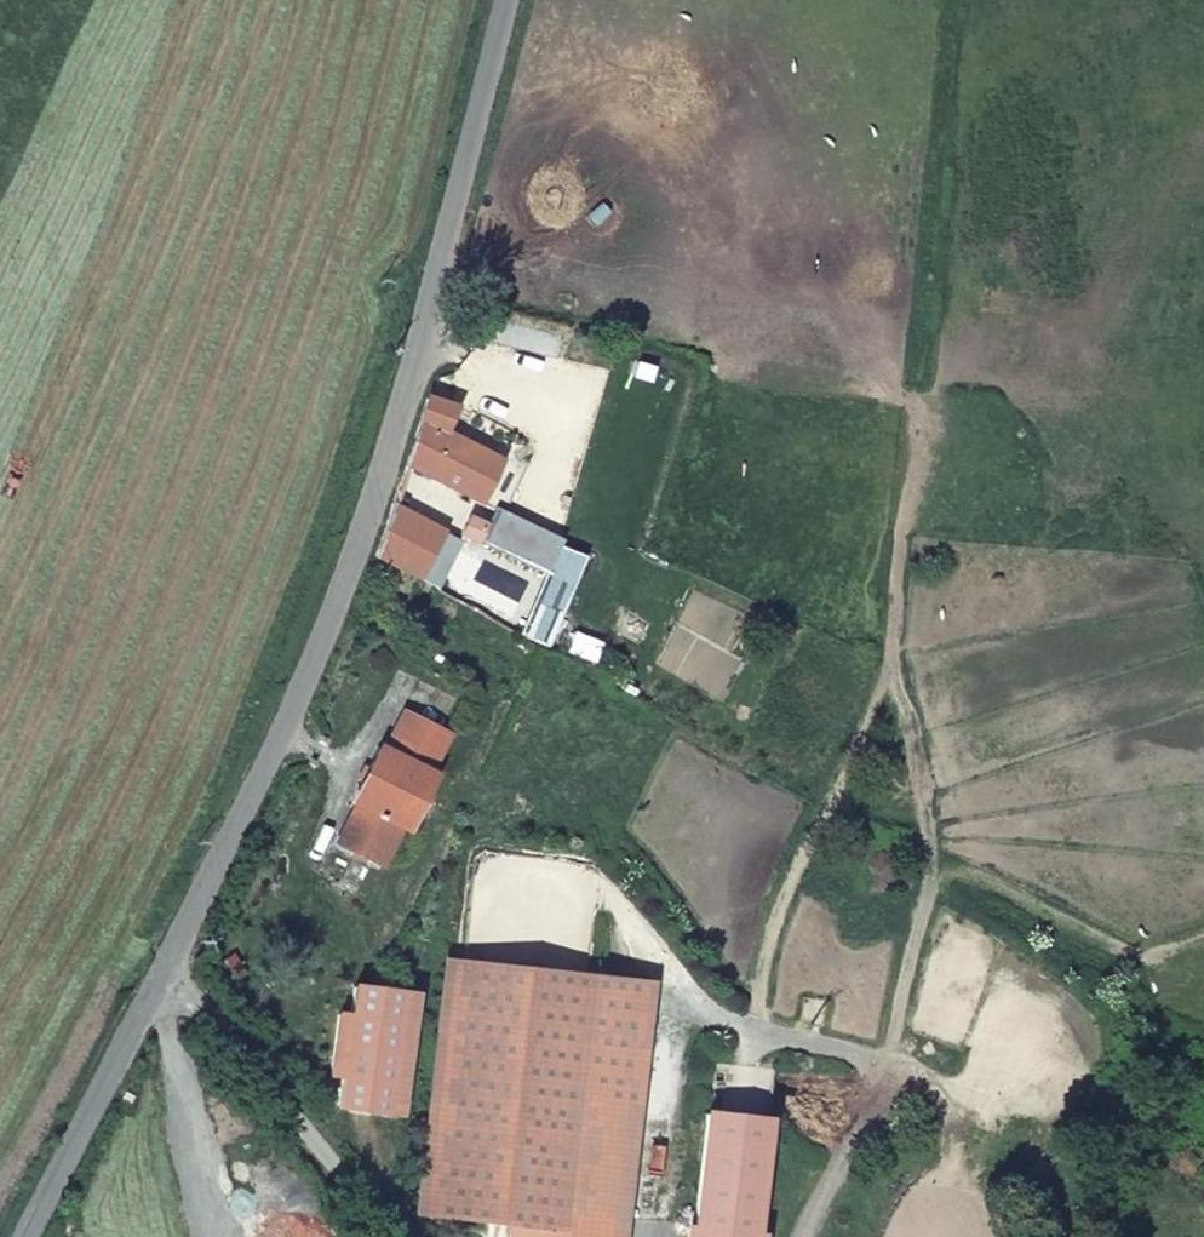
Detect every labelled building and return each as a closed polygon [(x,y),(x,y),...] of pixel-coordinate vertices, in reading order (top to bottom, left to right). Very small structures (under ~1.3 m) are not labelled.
[(405,448),(400,464),(436,481),(470,498),(491,450),(438,427),(448,401),(421,390),(405,448)] [(435,528),(385,505),(370,549),(412,575),(435,528)] [(477,520),(460,513),(452,530),(470,537),(477,520)] [(547,536),(496,513),(483,540),(535,564),(547,536)] [(384,718),(383,722),(369,750),(361,749),(336,805),(344,812),(331,841),(330,845),(374,866),(391,832),(399,834),(424,778),(416,774),(432,739),(384,718)] [(588,980),(455,966),(429,1224),(509,1232),(551,1236),(561,1236),(574,1105),(588,980)] [(574,1105),(636,1112),(649,986),(588,980),(574,1105)] [(335,1086),(332,1116),(394,1124),(408,1002),(346,995),(342,1025),(330,1024),(323,1085),(335,1086)] [(636,1112),(574,1105),(561,1236),(624,1236),(636,1112)] [(705,1118),(693,1233),(687,1232),(687,1236),(755,1236),(767,1123),(705,1118)]
